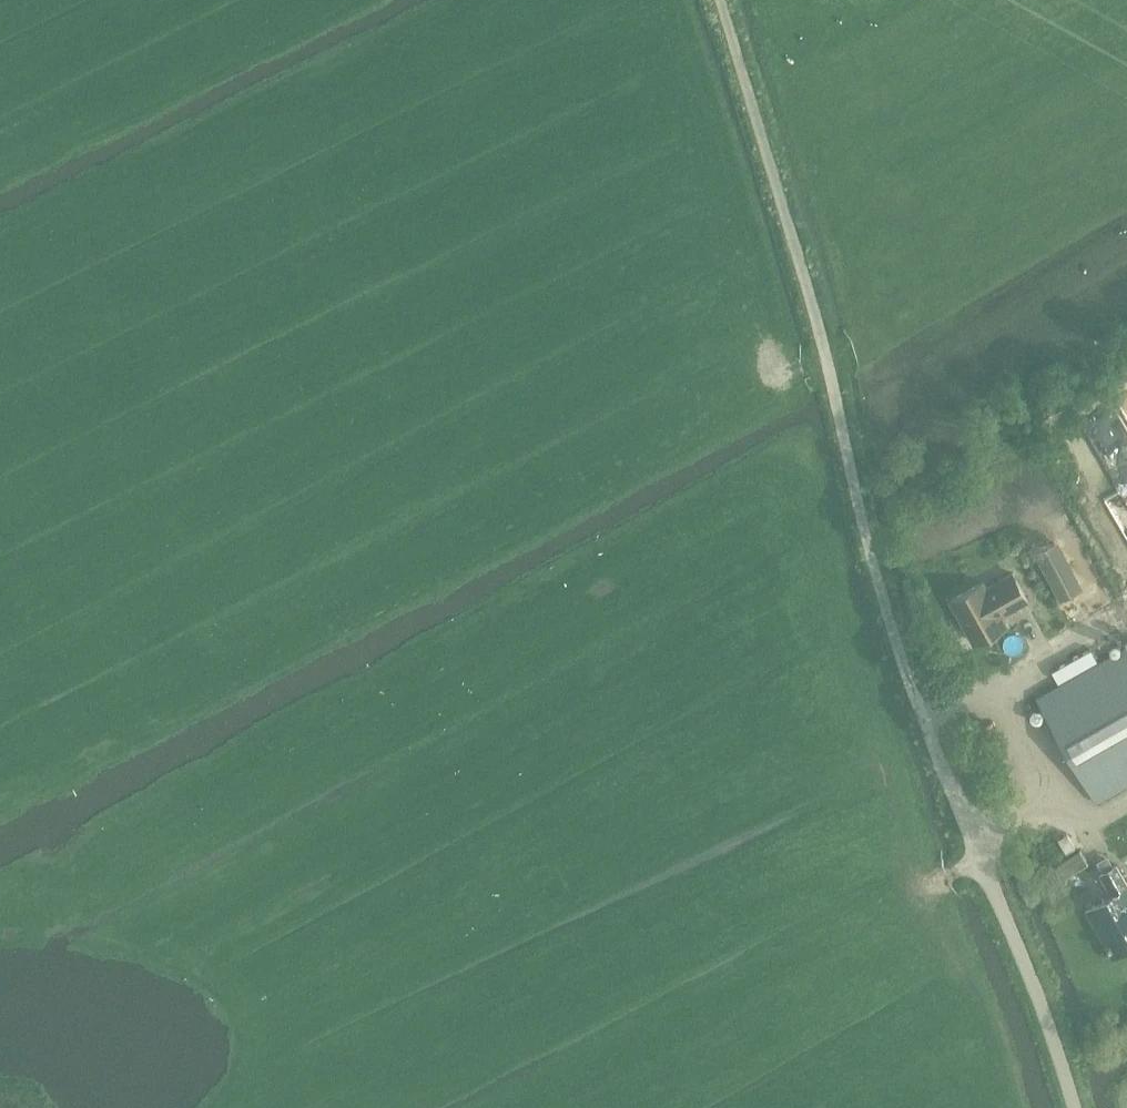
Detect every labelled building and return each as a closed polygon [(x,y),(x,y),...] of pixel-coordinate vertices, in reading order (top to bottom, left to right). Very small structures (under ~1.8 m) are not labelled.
[(1058,540),(1035,552),(1060,600),(1083,587),(1058,540)] [(983,582),(952,599),(976,641),(1007,624),(1001,614),(1028,599),(1014,573),(987,588),(983,582)] [(1126,782),(1126,648),(1038,699),(1096,800),(1126,782)] [(1067,858),(1054,867),(1062,880),(1075,872),(1067,858)] [(1126,948),(1126,883),(1116,865),(1101,873),(1113,894),(1087,909),(1113,956),(1126,948)]
